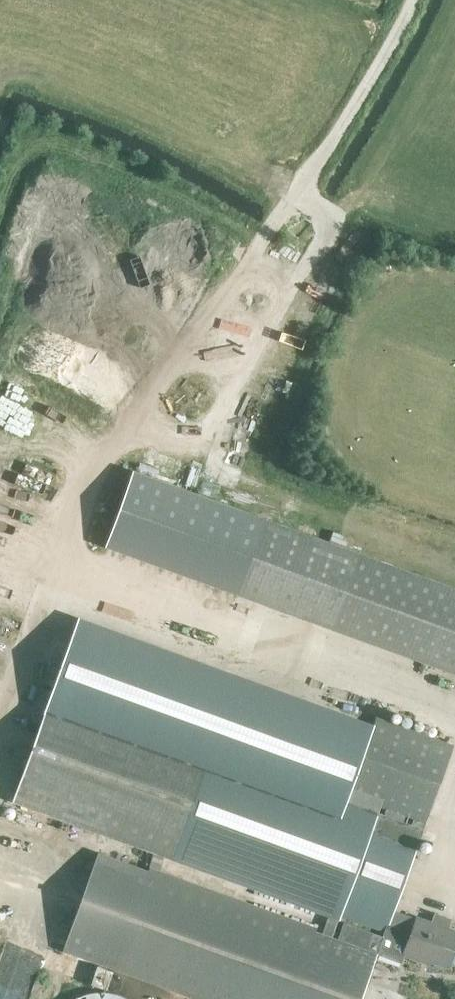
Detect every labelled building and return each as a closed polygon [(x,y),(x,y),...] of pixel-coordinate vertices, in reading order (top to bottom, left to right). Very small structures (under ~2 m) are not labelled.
[(291,334),(309,345),(318,329),(300,318),(291,334)] [(29,396),(37,371),(3,360),(8,343),(55,357),(61,340),(0,321),(0,387),(29,396)] [(299,369),(304,357),(292,352),(287,364),(299,369)] [(10,442),(0,424),(0,448),(10,442)] [(22,512),(27,478),(17,477),(12,510),(22,512)] [(262,513),(261,513),(267,498),(257,494),(242,539),(252,542),(262,513)] [(330,629),(454,675),(454,589),(263,519),(235,595),(330,629)] [(447,761),(370,733),(376,718),(81,611),(12,798),(155,850),(148,871),(98,852),(64,946),(210,998),(360,998),(377,955),(401,964),(405,955),(419,960),(420,957),(448,967),(454,948),(454,932),(448,929),(451,919),(434,912),(430,923),(416,918),(415,919),(393,910),(447,761)] [(230,647),(233,631),(212,627),(209,643),(230,647)] [(370,733),(447,761),(453,745),(376,718),(370,733)]
